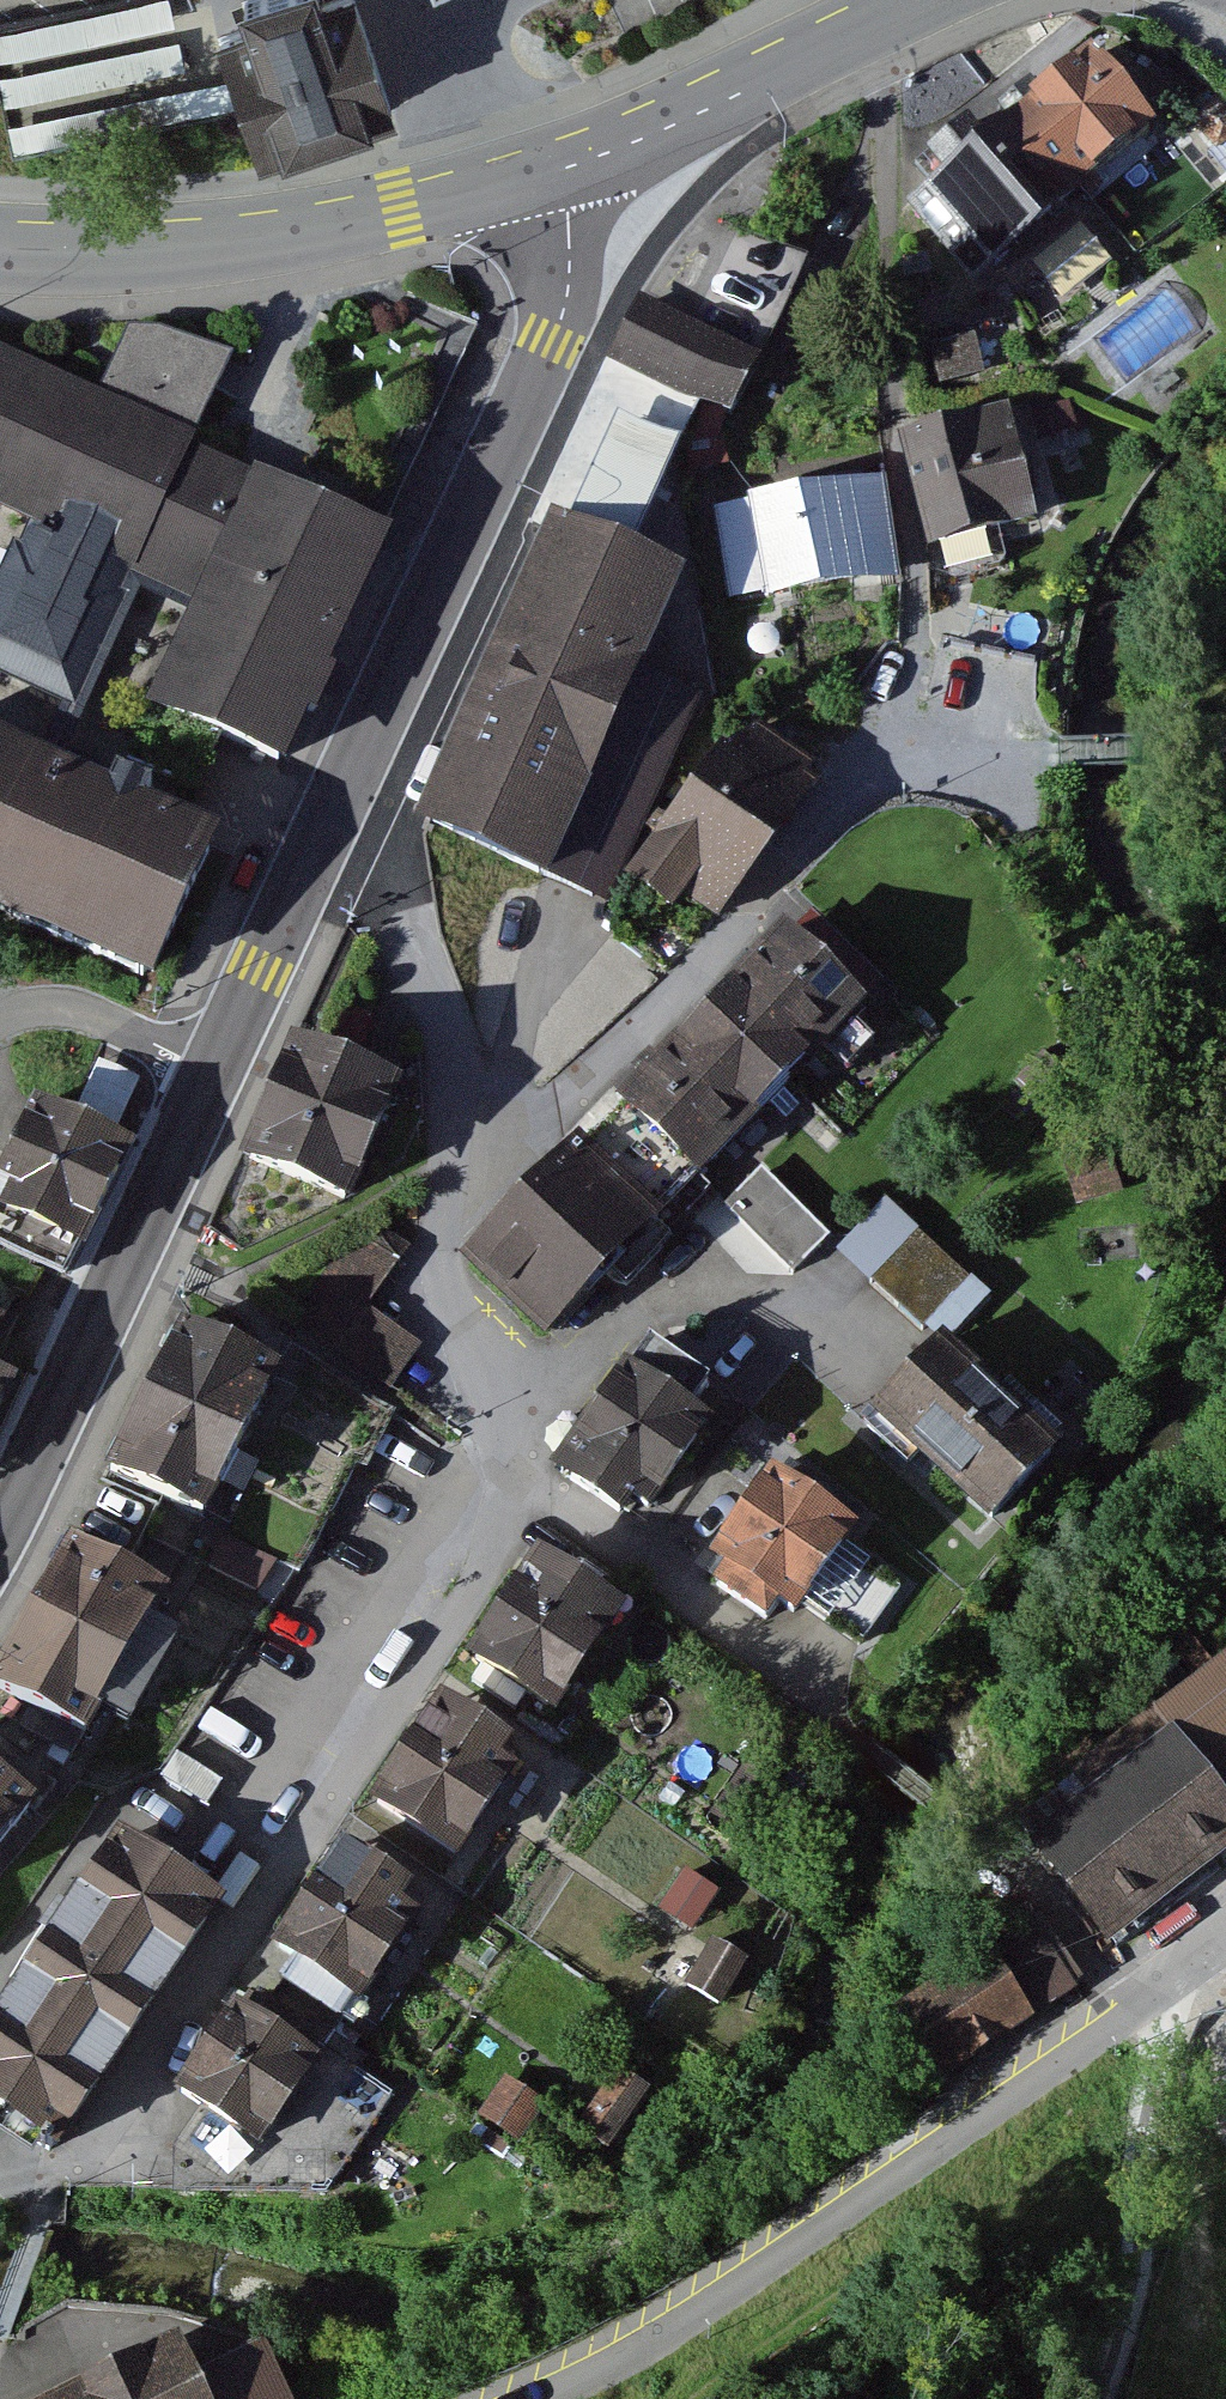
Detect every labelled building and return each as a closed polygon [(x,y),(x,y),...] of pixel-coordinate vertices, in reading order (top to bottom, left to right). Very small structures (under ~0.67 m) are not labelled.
[(397,134),(356,0),(324,0),(320,1),(319,0),(242,0),(250,26),(217,36),(260,176),(397,134)] [(1075,189),(1149,130),(1090,57),(1038,99),(1027,86),(998,109),(1009,122),(1016,116),(1075,189)] [(968,275),(1075,189),(1016,116),(1009,122),(979,146),(964,127),(931,154),(946,173),(909,203),(968,275)] [(639,294),(607,359),(730,418),(762,353),(639,294)] [(0,357),(0,510),(30,524),(0,590),(0,679),(75,713),(135,581),(203,612),(157,712),(288,772),(388,552),(182,459),(225,364),(132,322),(96,401),(0,357)] [(683,443),(615,412),(564,522),(633,553),(683,443)] [(1021,420),(914,445),(941,559),(1048,534),(1021,420)] [(891,485),(722,511),(738,614),(907,589),(891,485)] [(564,522),(546,514),(408,818),(595,903),(692,690),(643,667),(684,576),(633,553),(564,522)] [(761,724),(754,731),(639,879),(695,922),(817,767),(761,724)] [(0,755),(0,931),(158,1002),(224,856),(0,755)] [(801,932),(634,1103),(723,1190),(890,1018),(801,932)] [(398,1078),(298,1037),(248,1158),(348,1199),(398,1078)] [(14,1109),(0,1143),(0,1227),(66,1255),(111,1150),(14,1109)] [(679,1225),(595,1145),(471,1273),(555,1353),(679,1225)] [(796,1269),(835,1230),(766,1160),(727,1198),(796,1269)] [(840,1246),(949,1343),(998,1289),(888,1192),(840,1246)] [(377,1228),(295,1320),(396,1387),(425,1342),(374,1313),(412,1242),(377,1228)] [(296,1382),(189,1335),(125,1477),(232,1524),(296,1382)] [(958,1349),(889,1426),(1011,1536),(1080,1459),(958,1349)] [(729,1428),(642,1372),(575,1476),(662,1532),(729,1428)] [(881,1541),(786,1477),(719,1575),(814,1639),(881,1541)] [(282,1563),(230,1541),(216,1572),(268,1595),(282,1563)] [(189,1602),(85,1545),(5,1690),(109,1747),(189,1602)] [(644,1614),(550,1555),(481,1664),(576,1722),(644,1614)] [(553,1763),(453,1702),(388,1808),(488,1869),(553,1763)] [(1185,1739),(1045,1848),(1122,1946),(1225,1865),(1225,1791),(1185,1739)] [(16,1854),(53,1800),(0,1764),(0,1843),(16,1854)] [(128,1831),(0,2022),(0,2096),(83,2151),(246,1908),(128,1831)] [(16,1854),(0,1843),(0,1877),(16,1854)] [(448,1901),(346,1843),(285,1951),(387,2008),(448,1901)] [(721,1892),(691,1876),(669,1915),(699,1931),(721,1892)] [(1063,1989),(1023,1934),(912,2012),(951,2068),(1063,1989)] [(751,1965),(718,1949),(697,1994),(730,2010),(751,1965)] [(341,2061),(243,2002),(184,2099),(282,2158),(341,2061)] [(654,2088),(618,2067),(583,2124),(619,2145),(654,2088)] [(548,2105),(510,2077),(480,2116),(518,2144),(548,2105)] [(56,2398),(290,2398),(264,2342),(198,2371),(185,2342),(56,2398)]
